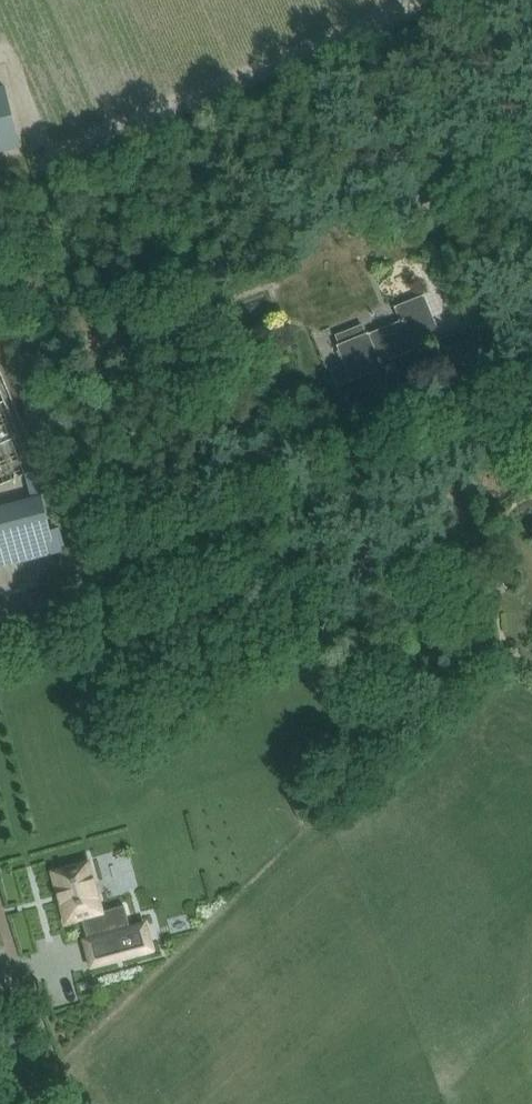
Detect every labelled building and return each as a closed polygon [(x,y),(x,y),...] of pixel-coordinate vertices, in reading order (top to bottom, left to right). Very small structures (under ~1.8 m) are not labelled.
[(6,87),(0,88),(0,152),(21,147),(6,87)] [(442,339),(435,321),(425,295),(395,307),(401,322),(371,335),(370,332),(337,344),(336,339),(322,345),(338,385),(351,379),(352,381),(383,368),(381,363),(383,362),(381,358),(401,350),(403,354),(442,339)] [(66,549),(60,528),(54,530),(51,518),(64,514),(51,466),(32,472),(25,456),(37,451),(0,362),(0,485),(18,478),(24,501),(0,507),(0,568),(66,549)] [(100,837),(108,852),(123,844),(115,829),(100,837)] [(131,927),(124,905),(103,912),(89,862),(52,872),(66,923),(82,919),(88,939),(84,940),(92,968),(138,955),(131,927)]
